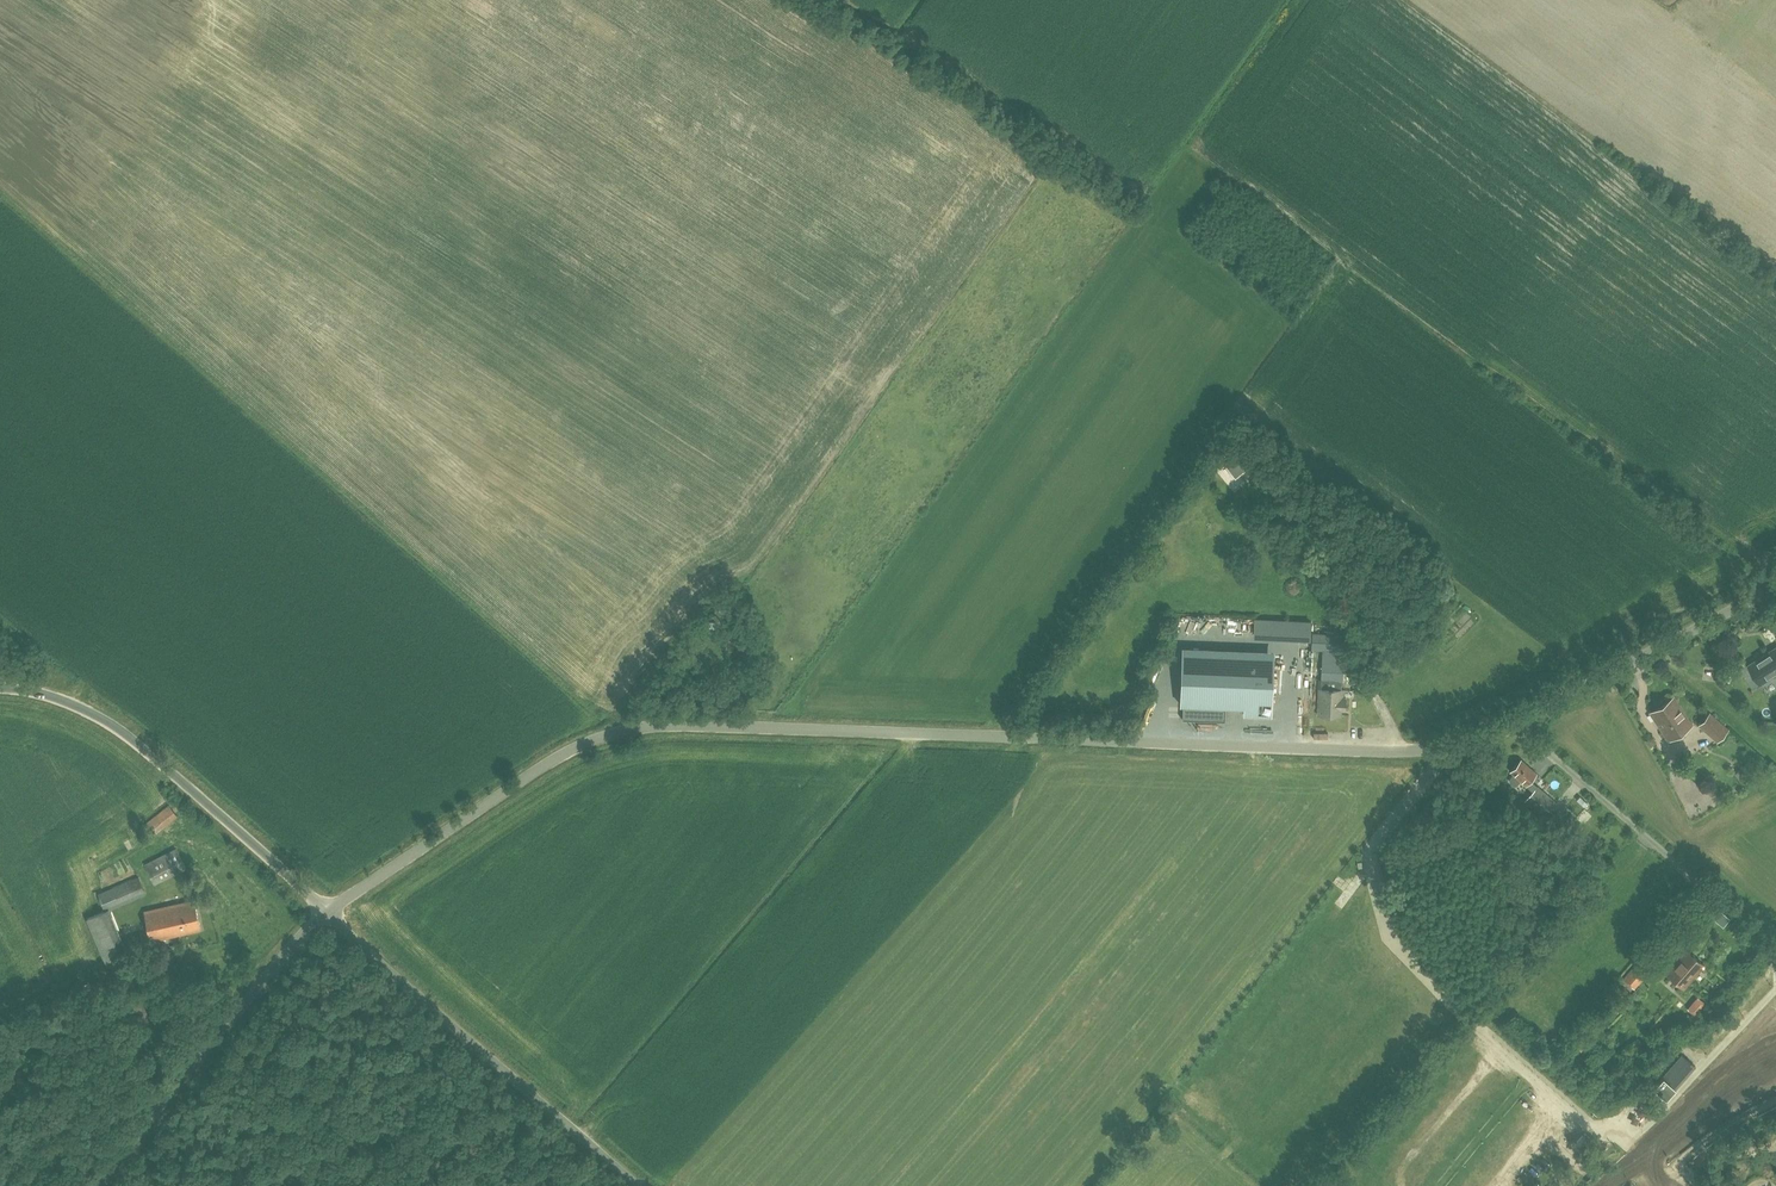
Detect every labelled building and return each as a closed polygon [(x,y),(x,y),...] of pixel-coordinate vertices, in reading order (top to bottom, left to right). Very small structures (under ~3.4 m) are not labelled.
[(1233,449),(1221,459),(1236,478),(1249,467),(1254,463),(1242,447),(1236,452),(1233,449)] [(1669,494),(1645,477),(1641,483),(1665,500),(1669,494)] [(1347,571),(1336,565),(1329,580),(1340,585),(1347,571)] [(1270,640),(1311,639),(1311,622),(1259,623),(1259,634),(1270,634),(1270,640)] [(1335,667),(1344,668),(1346,635),(1339,635),(1339,631),(1328,625),(1313,625),(1313,634),(1312,649),(1322,650),(1321,680),(1319,680),(1318,689),(1319,689),(1318,715),(1333,716),(1335,667)] [(1774,649),(1761,658),(1773,677),(1775,676),(1775,653),(1774,649)] [(1183,705),(1183,719),(1225,721),(1226,707),(1244,707),(1244,714),(1271,715),(1272,703),(1274,664),(1273,664),(1182,660),(1180,705),(1183,705)] [(1344,681),(1344,668),(1335,667),(1333,716),(1342,716),(1342,711),(1346,711),(1346,698),(1343,698),(1343,690),(1342,690),(1342,681),(1344,681)] [(1669,740),(1691,725),(1673,698),(1651,712),(1669,740)] [(1717,742),(1729,729),(1710,712),(1698,725),(1717,742)] [(1517,785),(1521,781),(1533,791),(1525,800),(1547,820),(1546,821),(1550,826),(1561,815),(1557,810),(1560,806),(1531,780),(1537,773),(1521,759),(1511,772),(1514,774),(1510,779),(1510,781),(1514,785),(1517,785)] [(1751,778),(1740,768),(1734,774),(1746,784),(1751,778)] [(169,806),(160,814),(159,813),(144,825),(153,837),(168,824),(168,823),(177,816),(169,806)] [(154,884),(172,875),(186,868),(176,848),(154,859),(156,864),(146,869),(154,884)] [(1578,882),(1567,870),(1557,880),(1568,892),(1578,882)] [(98,893),(105,910),(87,918),(104,959),(127,948),(111,910),(147,894),(139,876),(98,893)] [(1569,893),(1565,890),(1556,898),(1559,902),(1569,893)] [(151,940),(201,929),(195,900),(145,912),(151,940)] [(1705,965),(1685,949),(1665,972),(1684,989),(1705,965)] [(1643,956),(1635,965),(1624,978),(1634,987),(1654,965),(1643,956)] [(1706,1008),(1695,999),(1688,1008),(1698,1017),(1706,1008)] [(1695,1066),(1683,1055),(1653,1088),(1666,1099),(1695,1066)]
